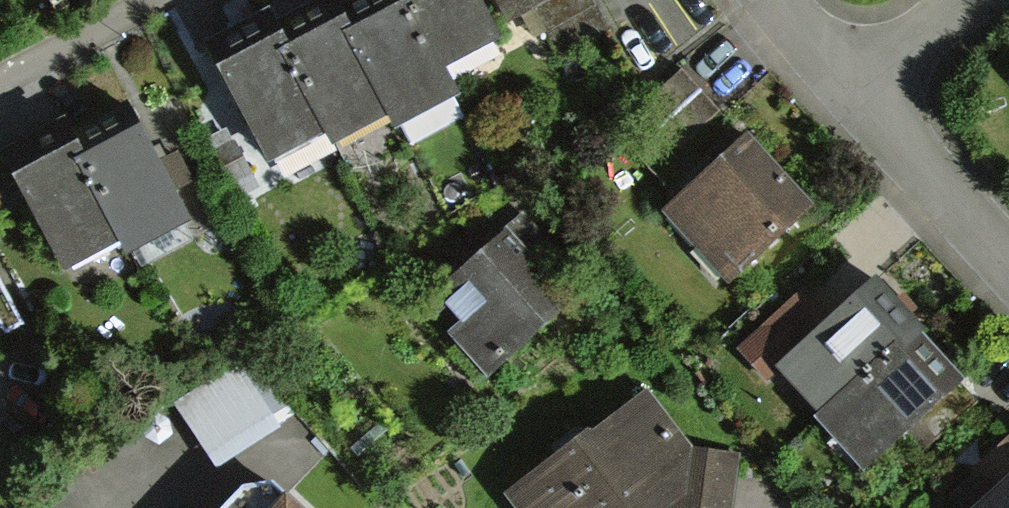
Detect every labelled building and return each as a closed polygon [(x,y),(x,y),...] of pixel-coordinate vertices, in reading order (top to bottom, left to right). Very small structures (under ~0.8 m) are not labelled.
[(405,0),(375,0),(338,20),(388,112),(396,126),(456,93),(440,65),(405,0)] [(440,65),(496,35),(477,0),(405,0),(440,65)] [(589,0),(532,0),(560,51),(604,27),(589,0)] [(333,11),(277,41),(325,127),(333,142),(388,112),(338,20),(333,11)] [(277,41),(267,21),(206,54),(264,160),(325,127),(277,41)] [(661,142),(705,106),(673,67),(630,103),(661,142)] [(129,119),(73,149),(121,236),(129,250),(185,220),(129,119)] [(73,149),(63,130),(2,163),(60,269),(121,236),(73,149)] [(737,139),(658,211),(716,274),(795,202),(737,139)] [(548,297),(492,235),(423,296),(479,358),(548,297)] [(882,303),(863,281),(814,322),(792,296),(738,342),(839,461),(943,374),(921,349),(882,303)] [(178,405),(216,466),(286,423),(248,362),(178,405)] [(506,491),(519,507),(734,507),(740,454),(689,448),(646,389),(506,491)] [(940,495),(952,507),(1008,507),(1008,436),(940,495)] [(217,507),(289,507),(251,472),(217,507)]
